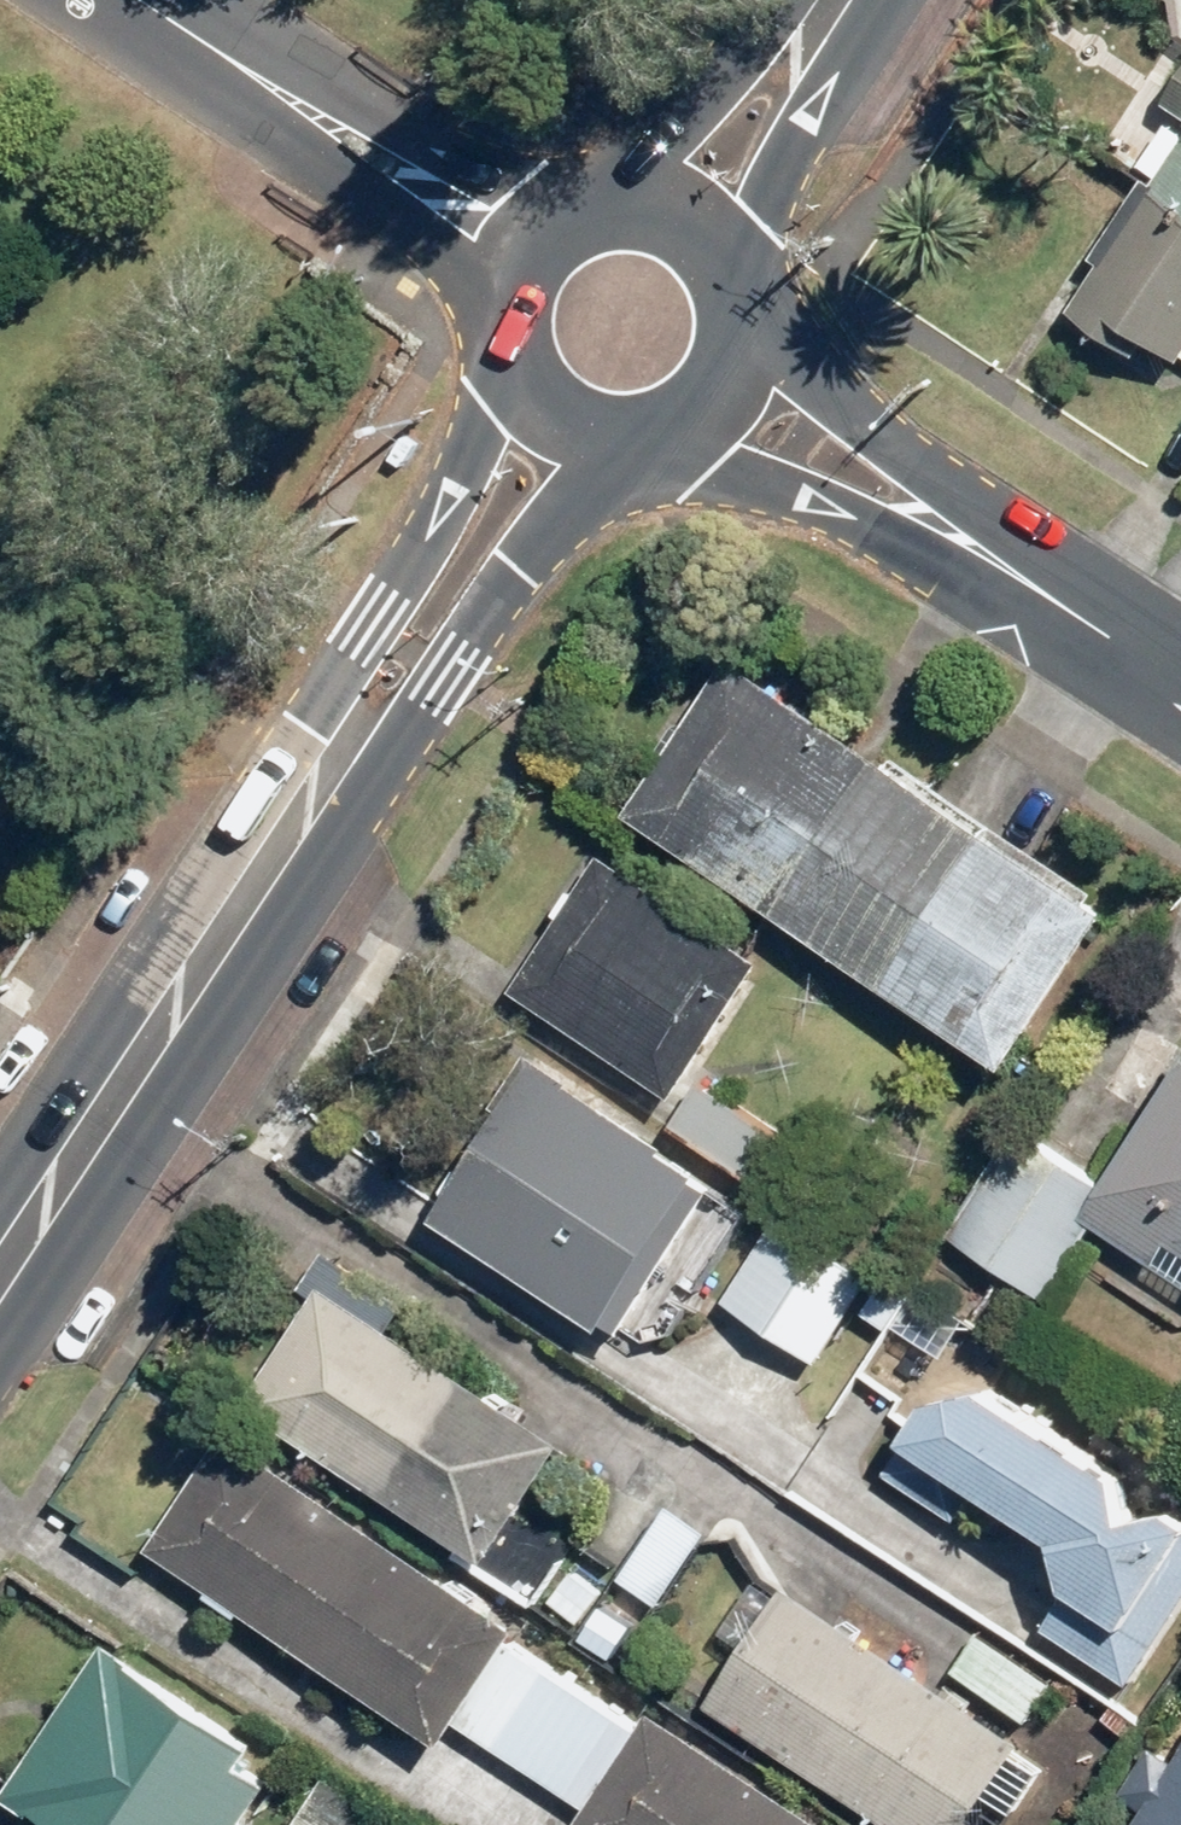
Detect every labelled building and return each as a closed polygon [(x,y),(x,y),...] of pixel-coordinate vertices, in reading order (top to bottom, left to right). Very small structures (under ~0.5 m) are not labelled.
[(1169,93),(1180,100),(1180,74),(1169,93)] [(1157,178),(1180,193),(1180,140),(1157,178)] [(1157,178),(1077,296),(1102,312),(1098,322),(1146,350),(1155,333),(1180,349),(1180,193),(1157,178)] [(1119,899),(729,650),(631,804),(1021,1052),(1119,899)] [(770,949),(606,845),(519,980),(684,1084),(770,949)] [(613,1318),(716,1157),(535,1042),(432,1203),(613,1318)] [(1111,1174),(1088,1210),(1101,1218),(1180,1268),(1180,1064),(1111,1174)] [(1026,1120),(960,1230),(1052,1291),(1101,1218),(1088,1210),(1111,1174),(1026,1120)] [(880,1267),(783,1207),(728,1296),(824,1356),(880,1267)] [(323,1274),(246,1392),(464,1534),(495,1554),(523,1509),(571,1434),(323,1274)] [(947,1360),(877,1468),(959,1520),(980,1487),(1060,1539),(1069,1592),(1046,1628),(1134,1685),(1180,1611),(1180,1510),(947,1360)] [(525,1620),(227,1428),(154,1541),(453,1732),(462,1717),(516,1635),(525,1620)] [(715,1526),(671,1498),(624,1572),(668,1600),(715,1526)] [(540,1602),(578,1544),(523,1509),(495,1554),(464,1534),(455,1549),(540,1602)] [(605,1587),(577,1566),(554,1596),(583,1617),(605,1587)] [(788,1579),(713,1696),(917,1824),(972,1824),(1031,1733),(788,1579)] [(623,1623),(600,1610),(586,1632),(609,1646),(623,1623)] [(1059,1673),(982,1626),(955,1669),(1032,1717),(1059,1673)] [(590,1801),(644,1719),(516,1635),(462,1717),(590,1801)] [(110,1636),(10,1783),(75,1824),(244,1824),(277,1774),(249,1755),(259,1737),(110,1636)] [(654,1704),(644,1719),(590,1801),(579,1818),(590,1824),(840,1824),(654,1704)] [(1130,1824),(1180,1824),(1180,1746),(1130,1824)]
